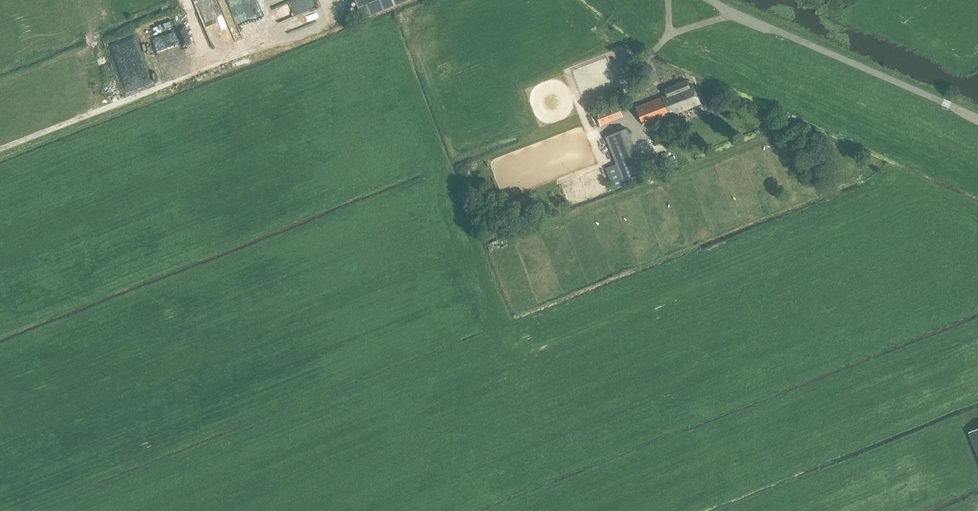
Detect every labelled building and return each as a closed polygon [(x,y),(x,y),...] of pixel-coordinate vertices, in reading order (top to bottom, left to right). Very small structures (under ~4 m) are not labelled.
[(271,7),(291,1),(296,18),(285,21),(287,28),(300,25),(300,24),(316,19),(310,0),(269,0),(271,7)] [(361,18),(406,0),(354,0),(361,18)] [(124,84),(150,75),(136,36),(110,45),(124,84)] [(185,48),(190,61),(195,60),(190,46),(185,48)] [(691,87),(688,80),(666,89),(667,96),(637,108),(644,125),(700,103),(693,86),(691,87)] [(602,125),(622,117),(618,105),(597,113),(602,125)] [(625,183),(645,174),(627,128),(606,136),(625,183)]
